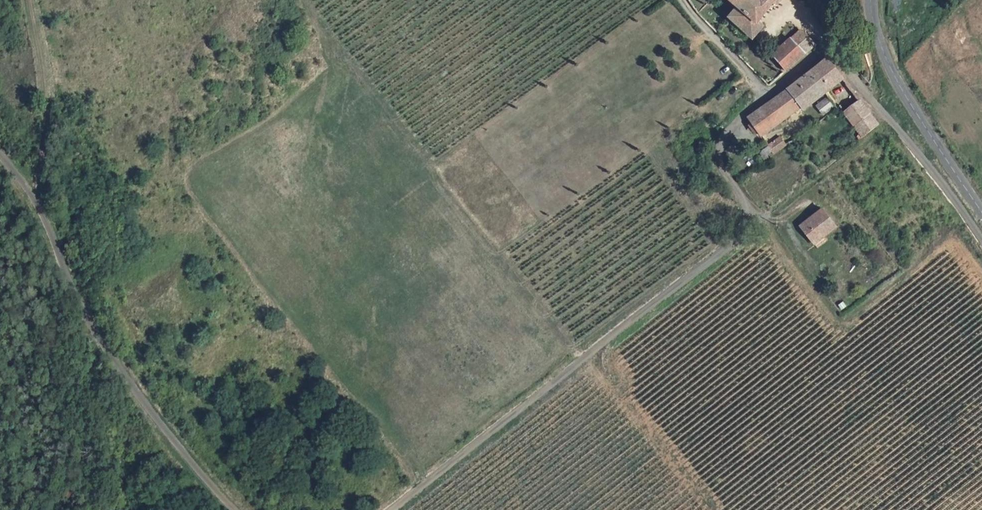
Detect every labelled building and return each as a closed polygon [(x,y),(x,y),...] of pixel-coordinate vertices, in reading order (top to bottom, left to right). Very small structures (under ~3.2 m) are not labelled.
[(756,0),(725,0),(718,7),(739,28),(754,14),(747,8),(756,0)] [(771,55),(784,69),(816,42),(794,23),(788,28),(793,35),(771,55)] [(828,94),(847,79),(829,57),(810,72),(828,94)] [(828,94),(810,72),(751,116),(765,134),(801,107),(806,112),(828,94)] [(845,112),(869,143),(886,131),(861,99),(845,112)] [(767,148),(773,156),(788,145),(781,137),(767,148)] [(810,200),(787,218),(802,237),(825,219),(810,200)]
